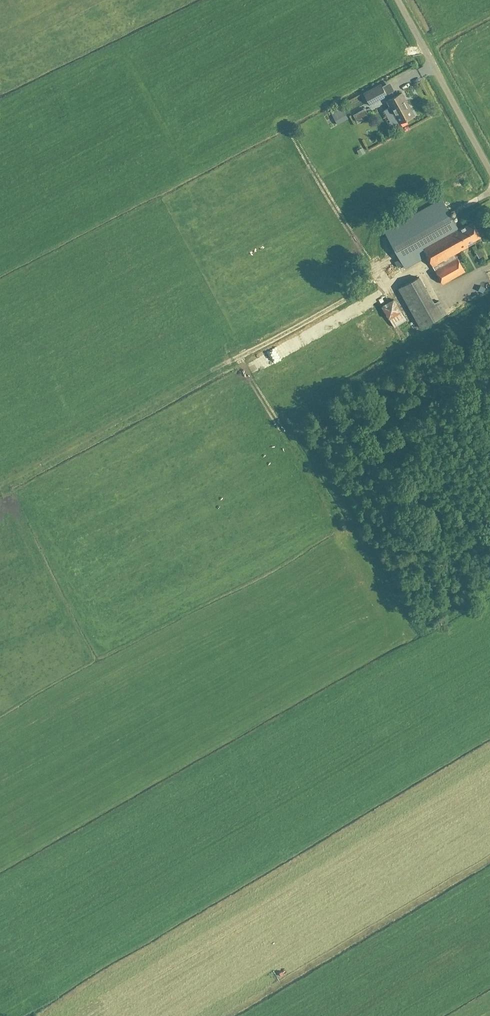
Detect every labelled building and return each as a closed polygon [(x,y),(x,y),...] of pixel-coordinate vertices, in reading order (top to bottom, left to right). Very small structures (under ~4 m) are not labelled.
[(363,94),(369,105),(387,96),(381,84),(363,94)] [(414,116),(402,93),(387,102),(399,124),(414,116)] [(364,107),(360,98),(348,103),(352,112),(364,107)] [(334,126),(346,122),(342,112),(331,115),(334,126)] [(442,285),(465,272),(455,255),(475,243),(474,241),(480,238),(472,223),(459,231),(442,200),(384,233),(399,260),(394,263),(398,268),(403,266),(404,268),(426,256),(442,285)] [(419,277),(398,289),(420,329),(447,314),(439,301),(434,303),(419,277)] [(407,321),(402,313),(394,299),(380,307),(388,320),(389,320),(394,327),(401,334),(412,328),(406,322),(401,324),(407,321)] [(332,312),(336,323),(352,318),(348,307),(332,312)]
